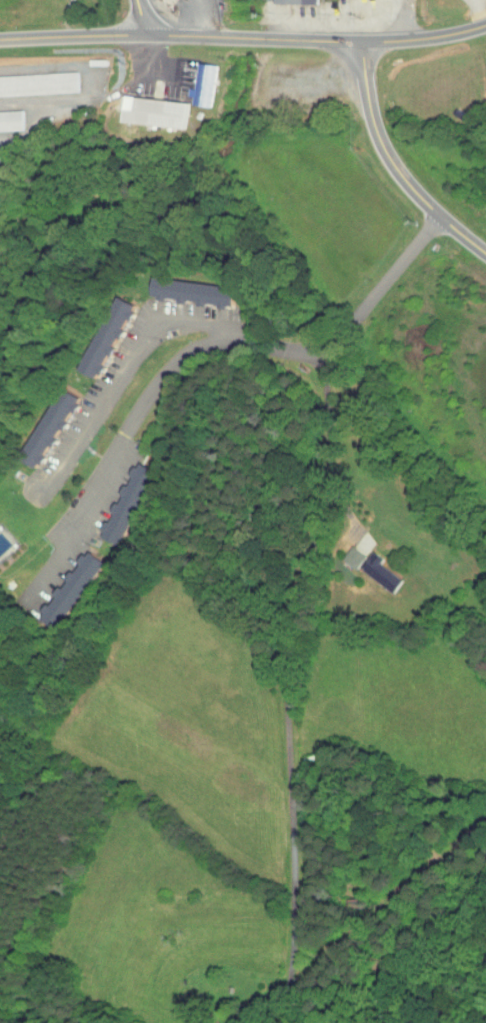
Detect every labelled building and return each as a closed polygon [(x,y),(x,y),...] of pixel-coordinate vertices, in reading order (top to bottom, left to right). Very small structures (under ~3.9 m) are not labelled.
[(181,97),(204,100),(210,58),(191,56),(187,82),(183,81),(181,97)] [(70,86),(69,66),(0,69),(0,89),(70,86)] [(114,115),(179,122),(182,96),(117,89),(114,115)] [(15,125),(14,104),(0,105),(0,125),(15,125)] [(148,270),(146,291),(201,298),(201,297),(231,301),(233,281),(148,270)] [(74,363),(92,372),(131,299),(113,289),(74,363)] [(20,439),(28,444),(21,455),(31,461),(74,393),(57,382),(20,439)] [(149,463),(129,454),(95,531),(115,540),(149,463)] [(347,563),(357,550),(344,540),(334,553),(347,563)] [(45,622),(94,556),(78,544),(29,610),(45,622)] [(375,553),(365,545),(351,562),(382,588),(393,575),(372,557),(375,553)]
